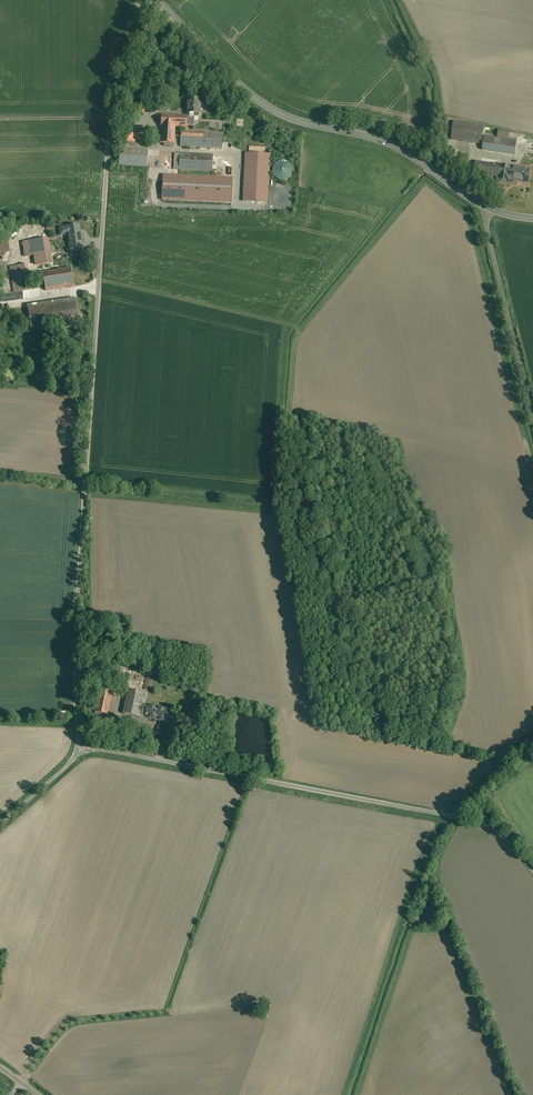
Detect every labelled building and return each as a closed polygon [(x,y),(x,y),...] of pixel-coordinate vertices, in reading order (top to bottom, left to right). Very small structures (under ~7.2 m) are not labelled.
[(143,70),(142,70),(141,71),(140,72),(139,73),(139,74),(138,75),(138,76),(138,77),(138,78),(138,79),(138,80),(138,81),(138,82),(139,83),(140,84),(141,85),(142,86),(143,86),(145,86),(146,87),(148,86),(149,86),(150,86),(151,85),(152,84),(153,84),(154,82),(154,81),(155,81),(155,80),(155,79),(155,78),(155,76),(154,75),(154,73),(153,72),(152,71),(151,71),(150,70),(149,70),(147,70),(146,69),(145,70),(143,70)] [(163,81),(162,84),(162,83),(159,90),(166,93),(169,87),(166,85),(168,83),(163,81)] [(138,86),(133,85),(129,105),(134,106),(138,86)] [(200,99),(187,98),(187,104),(188,104),(187,116),(187,120),(193,121),(193,114),(199,114),(200,110),(199,110),(200,104),(200,99)] [(187,116),(162,114),(161,127),(175,127),(187,128),(187,120),(187,116)] [(476,125),(454,122),(451,140),(482,144),(484,127),(476,126),(476,125)] [(175,127),(161,127),(160,143),(164,143),(174,144),(175,127)] [(149,131),(122,130),(122,141),(148,142),(149,131)] [(510,132),(499,130),(498,137),(509,139),(510,132)] [(203,132),(181,131),(180,146),(203,147),(203,132)] [(223,133),(203,132),(203,147),(222,148),(223,133)] [(498,137),(485,135),(482,150),(515,155),(517,140),(509,139),(498,137)] [(148,142),(122,141),(121,142),(120,142),(120,149),(148,150),(148,142)] [(148,150),(120,149),(119,166),(147,167),(148,150)] [(270,154),(245,153),(242,202),(268,203),(270,154)] [(213,155),(180,154),(179,169),(212,171),(213,155)] [(272,169),(272,172),(274,175),(276,178),(279,180),(282,180),(285,180),(288,179),(290,176),(292,173),(292,170),(292,167),(290,164),(287,162),(284,161),(281,160),(278,161),(275,163),(273,166),(272,169)] [(511,167),(475,162),(474,174),(498,178),(509,179),(511,167)] [(530,170),(511,167),(509,179),(528,182),(530,170)] [(233,178),(163,174),(161,200),(231,204),(233,178)] [(79,225),(67,227),(67,228),(60,229),(61,234),(68,233),(70,243),(81,242),(79,225)] [(0,239),(0,253),(10,252),(8,238),(0,239)] [(48,239),(23,242),(25,256),(22,257),(23,265),(10,267),(14,292),(29,290),(27,281),(33,280),(31,264),(36,263),(36,265),(38,265),(40,274),(43,274),(43,273),(58,271),(56,256),(56,252),(50,253),(48,239)] [(58,271),(43,273),(43,274),(46,291),(73,286),(68,254),(56,256),(58,271)] [(75,298),(27,306),(31,328),(78,321),(75,298)] [(68,327),(66,328),(65,328),(64,329),(63,330),(63,331),(62,331),(61,332),(61,333),(61,334),(61,335),(61,336),(61,337),(61,338),(61,339),(62,341),(63,342),(64,342),(65,343),(66,344),(67,344),(69,344),(70,345),(71,344),(72,344),(73,344),(75,343),(75,342),(76,342),(76,341),(77,340),(78,339),(78,338),(78,337),(78,336),(78,334),(78,333),(77,332),(77,331),(76,330),(75,329),(73,328),(72,328),(70,327),(69,327),(68,327)] [(113,690),(100,687),(95,713),(108,715),(113,690)] [(147,694),(129,690),(124,714),(138,717),(139,714),(141,704),(145,705),(147,694)] [(145,705),(141,704),(139,714),(149,717),(149,718),(165,721),(167,710),(145,705)] [(108,715),(95,713),(93,724),(105,726),(107,720),(108,715)] [(225,714),(216,713),(215,719),(227,721),(228,719),(224,719),(225,714)] [(113,721),(107,720),(105,726),(112,728),(113,721)]
